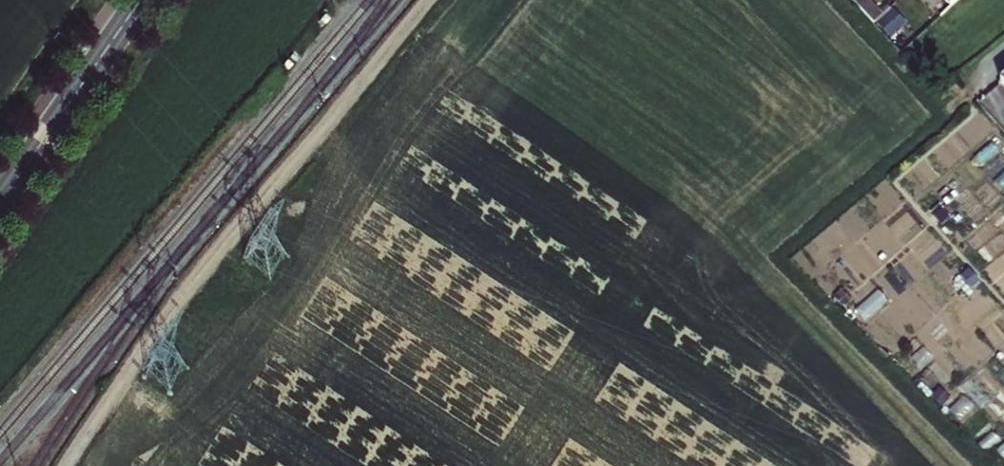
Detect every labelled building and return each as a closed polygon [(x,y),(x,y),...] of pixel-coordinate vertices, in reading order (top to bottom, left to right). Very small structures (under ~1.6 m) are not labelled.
[(868,0),(851,0),(875,24),(883,16),(880,13),(868,0)] [(880,13),(883,16),(889,10),(887,7),(880,13)]
